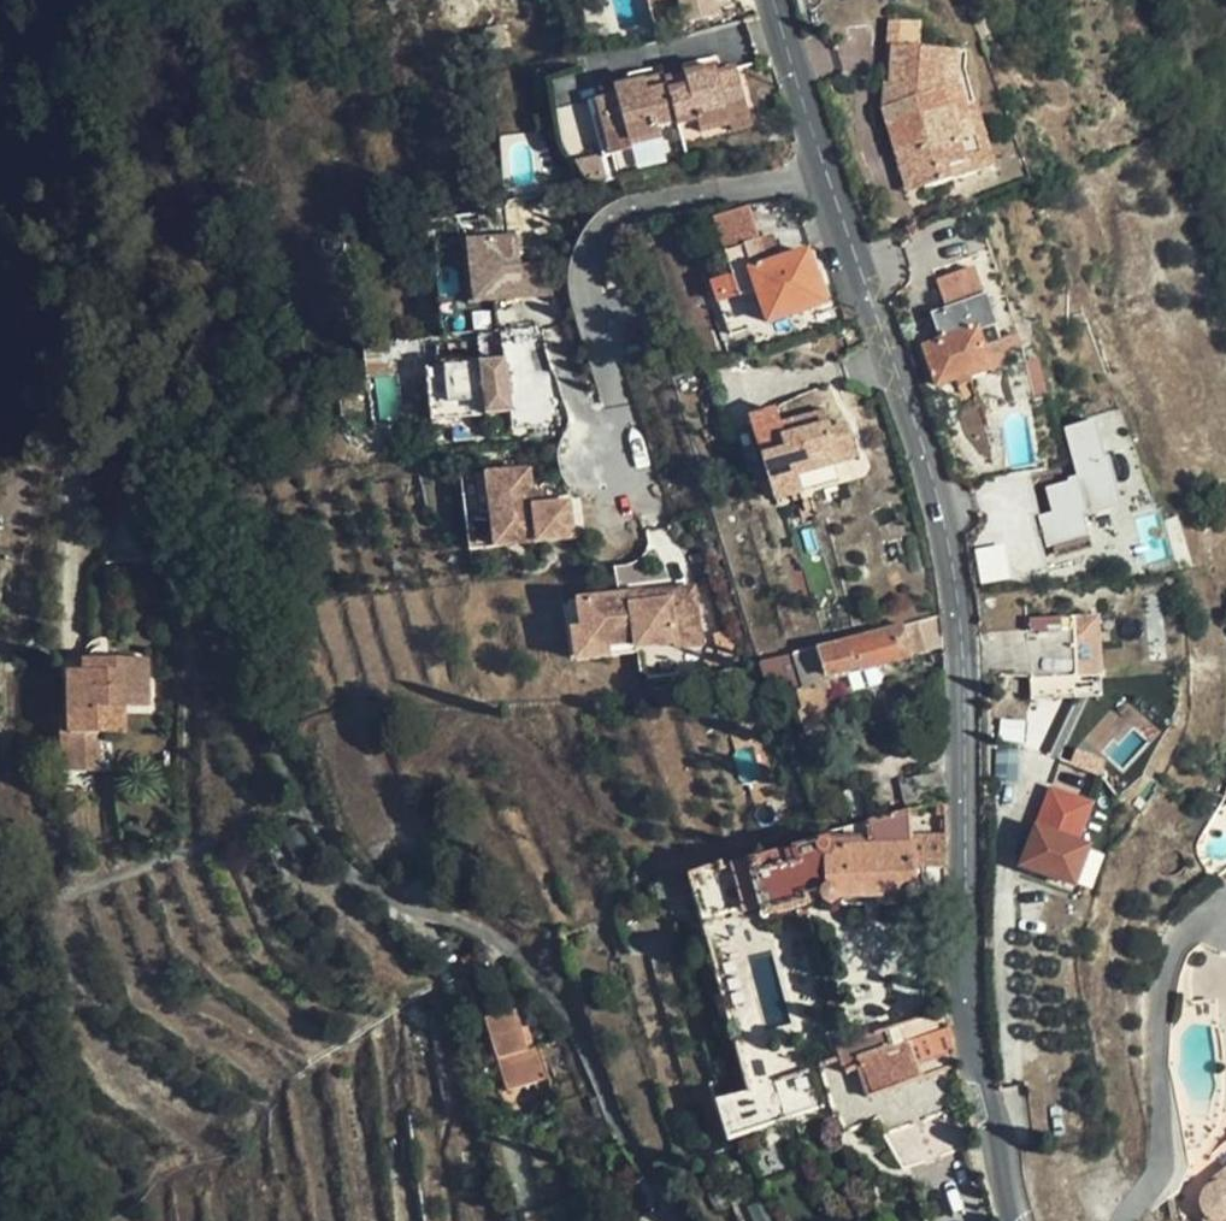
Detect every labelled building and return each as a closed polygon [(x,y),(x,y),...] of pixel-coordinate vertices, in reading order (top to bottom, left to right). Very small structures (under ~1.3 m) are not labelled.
[(901,43),(899,81),(912,81),(912,100),(905,102),(913,138),(919,136),(925,155),(940,151),(949,182),(1004,166),(987,108),(978,110),(969,73),(976,74),(976,47),(901,43)] [(593,89),(603,127),(624,122),(627,141),(656,133),(654,124),(674,119),(675,125),(692,120),(694,128),(726,119),(722,101),(745,95),(736,58),(716,63),(715,57),(662,70),(661,66),(612,78),(614,84),(593,89)] [(912,81),(899,81),(894,81),(893,110),(919,191),(949,182),(940,151),(925,155),(919,136),(913,138),(905,102),(912,100),(912,81)] [(752,121),(745,95),(722,101),(726,119),(728,126),(752,121)] [(624,122),(603,127),(608,148),(627,143),(627,141),(624,122)] [(752,208),(719,219),(743,295),(761,289),(771,321),(828,303),(834,302),(825,271),(818,273),(812,253),(784,262),(772,266),(768,255),(752,259),(748,247),(762,243),(752,208)] [(511,235),(456,240),(462,301),(486,299),(517,296),(514,266),(511,235)] [(762,243),(748,247),(752,259),(768,255),(772,266),(784,262),(776,238),(762,243)] [(543,264),(514,266),(517,296),(546,293),(543,264)] [(981,270),(942,282),(952,311),(938,316),(947,343),(929,348),(941,386),(994,370),(987,348),(982,333),(999,327),(990,299),(981,270)] [(520,327),(517,296),(486,299),(489,330),(520,327)] [(982,333),(987,348),(1004,342),(999,327),(982,333)] [(434,420),(513,413),(508,357),(429,365),(434,420)] [(1042,362),(1030,365),(1037,400),(1051,397),(1042,362)] [(801,492),(800,489),(797,475),(836,463),(852,458),(845,428),(829,433),(824,414),(781,427),(776,411),(752,418),(776,500),(801,492)] [(1109,457),(1099,419),(1068,427),(1081,474),(1072,477),(1073,480),(1048,486),(1054,509),(1040,513),(1049,545),(1093,533),(1087,512),(1090,512),(1090,514),(1125,505),(1112,456),(1109,457)] [(797,475),(800,489),(840,476),(836,463),(797,475)] [(535,470),(493,474),(500,546),(579,539),(575,502),(549,505),(539,506),(537,489),(535,470)] [(493,474),(467,476),(474,548),(500,546),(493,474)] [(1008,544),(978,549),(984,582),(1014,577),(1008,544)] [(618,595),(568,599),(573,651),(594,649),(638,643),(639,648),(662,645),(663,650),(688,647),(682,588),(632,593),(633,601),(619,603),(618,595)] [(632,591),(618,592),(618,595),(619,603),(633,601),(632,593),(632,591)] [(568,599),(554,601),(561,669),(596,664),(594,649),(573,651),(568,599)] [(1105,673),(1103,611),(1077,612),(1079,674),(1105,673)] [(929,652),(919,620),(820,648),(829,679),(861,668),(863,672),(929,652)] [(820,648),(761,663),(767,684),(789,680),(792,693),(794,692),(800,710),(795,711),(805,738),(842,728),(829,679),(820,648)] [(64,671),(67,711),(68,732),(58,732),(59,771),(106,768),(105,732),(103,707),(124,705),(149,704),(145,654),(81,658),(82,670),(64,671)] [(126,730),(124,705),(103,707),(105,732),(126,730)] [(68,732),(67,711),(57,711),(58,732),(68,732)] [(900,782),(904,803),(942,790),(943,776),(900,782)] [(1096,802),(1055,788),(1028,866),(1076,883),(1089,845),(1082,843),(1096,802)] [(920,810),(945,802),(942,790),(904,803),(906,812),(912,811),(920,810)] [(947,816),(947,801),(945,802),(920,810),(924,822),(947,816)] [(948,897),(947,834),(913,834),(912,811),(906,812),(868,824),(870,845),(865,844),(864,838),(830,837),(792,849),(794,859),(759,867),(759,864),(720,873),(719,867),(690,878),(703,924),(762,907),(764,917),(806,905),(804,900),(823,894),(823,895),(823,897),(824,898),(825,900),(826,900),(827,902),(831,902),(833,901),(835,901),(837,900),(837,899),(838,898),(839,896),(839,895),(948,897)] [(721,1103),(734,1144),(806,1121),(811,1133),(877,1111),(863,1067),(956,1036),(949,996),(948,897),(839,895),(839,896),(838,898),(837,899),(837,900),(835,901),(833,901),(831,902),(827,902),(826,900),(825,900),(824,898),(823,897),(823,895),(823,894),(804,900),(806,905),(764,917),(762,907),(703,924),(752,1093),(721,1103)] [(1218,1002),(1193,1003),(1194,1024),(1213,1026),(1221,1027),(1218,1002)] [(568,1082),(559,1043),(526,1051),(516,1012),(487,1019),(506,1091),(546,1082),(549,1087),(568,1082)] [(956,1036),(863,1067),(877,1111),(964,1082),(961,1072),(961,1065),(956,1036)] [(1213,1187),(1211,1188),(1209,1190),(1207,1192),(1206,1194),(1204,1197),(1203,1199),(1202,1203),(1202,1205),(1203,1208),(1203,1210),(1203,1213),(1205,1220),(1225,1220),(1225,1177),(1213,1187)]
